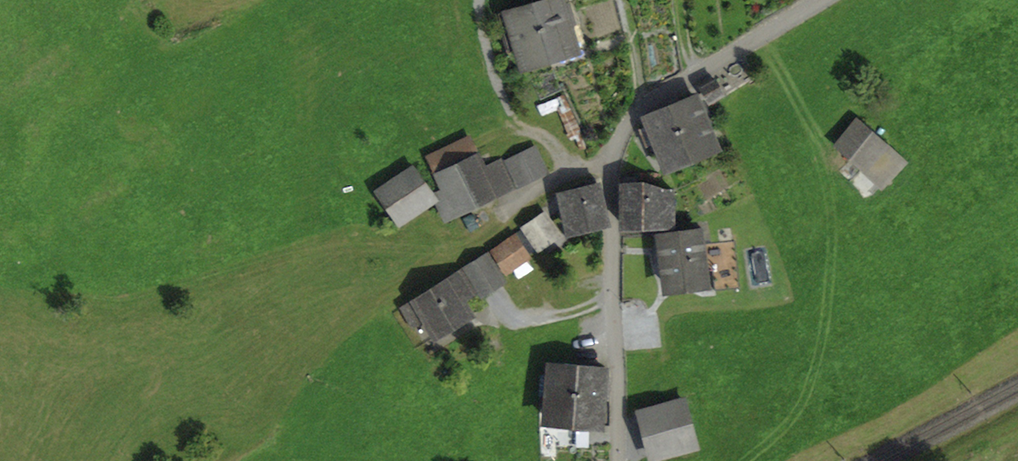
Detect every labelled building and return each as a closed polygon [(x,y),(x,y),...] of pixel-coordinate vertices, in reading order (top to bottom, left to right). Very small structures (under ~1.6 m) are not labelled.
[(534,2),(534,11),(548,56),(574,49),(568,25),(563,7),(561,0),(543,0),(534,2)] [(518,47),(523,63),(548,56),(534,11),(534,2),(508,10),(510,18),(501,21),(507,43),(517,41),(518,47)] [(568,25),(574,23),(570,5),(563,7),(568,25)] [(509,50),(518,47),(517,41),(507,43),(509,50)] [(702,87),(710,101),(723,94),(715,79),(702,87)] [(698,106),(694,96),(670,106),(689,156),(713,146),(705,124),(711,122),(703,103),(698,106)] [(660,151),(665,165),(689,156),(670,106),(646,115),(650,125),(640,128),(646,146),(648,145),(657,142),(660,151)] [(860,120),(838,145),(865,169),(887,143),(860,120)] [(477,154),(468,137),(429,156),(437,173),(477,154)] [(651,154),(660,151),(657,142),(648,145),(651,154)] [(865,169),(881,184),(905,159),(887,143),(865,169)] [(517,181),(544,168),(535,148),(507,161),(517,181)] [(445,217),(496,193),(483,167),(477,154),(437,173),(443,186),(433,191),(438,198),(436,199),(445,217)] [(483,167),(496,193),(513,185),(500,159),(483,167)] [(436,199),(438,198),(433,191),(432,192),(415,168),(381,191),(400,221),(435,197),(436,199)] [(661,225),(661,215),(674,215),(674,190),(659,190),(648,185),(637,185),(637,177),(624,176),(623,225),(661,225)] [(563,192),(570,230),(605,222),(596,179),(586,181),(587,187),(563,192)] [(537,246),(556,234),(542,211),(522,224),(525,228),(537,246)] [(529,256),(539,249),(537,246),(525,228),(515,236),(529,256)] [(713,269),(715,290),(740,287),(735,240),(699,244),(697,228),(661,233),(668,287),(704,283),(703,270),(713,269)] [(493,251),(507,271),(529,256),(515,236),(493,251)] [(465,269),(481,295),(503,281),(487,256),(465,269)] [(436,336),(469,317),(461,303),(475,295),(460,270),(445,279),(446,281),(438,287),(402,308),(412,324),(425,316),(436,336)] [(549,395),(547,420),(573,422),(578,365),(552,363),(551,375),(541,374),(539,395),(549,395)] [(602,399),(609,399),(611,379),(604,378),(605,368),(578,365),(573,422),(600,424),(602,399)] [(600,424),(610,424),(610,399),(609,399),(602,399),(600,424)] [(641,411),(654,458),(696,447),(684,400),(641,411)] [(578,444),(587,444),(587,433),(578,432),(578,444)]
